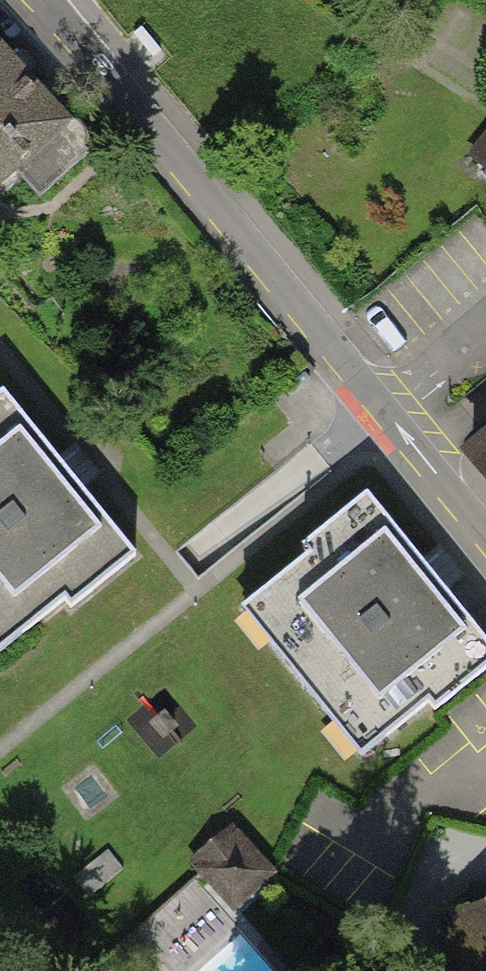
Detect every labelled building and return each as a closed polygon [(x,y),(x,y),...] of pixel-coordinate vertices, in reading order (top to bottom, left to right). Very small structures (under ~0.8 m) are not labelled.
[(0,32),(0,207),(4,212),(92,123),(0,32)] [(485,162),(485,132),(473,154),(485,162)] [(8,385),(0,392),(0,653),(5,658),(77,598),(87,611),(152,557),(8,385)] [(475,451),(485,464),(485,443),(475,451)] [(376,492),(305,551),(311,558),(244,613),(372,766),(444,706),(455,718),(485,692),(485,624),(376,492)] [(269,872),(238,838),(204,869),(235,902),(269,872)] [(467,970),(485,970),(485,901),(447,915),(467,970)]
